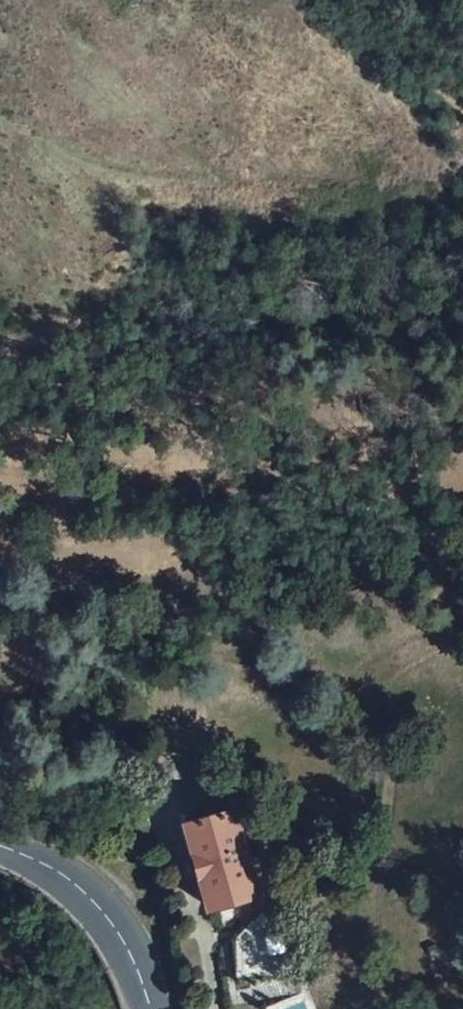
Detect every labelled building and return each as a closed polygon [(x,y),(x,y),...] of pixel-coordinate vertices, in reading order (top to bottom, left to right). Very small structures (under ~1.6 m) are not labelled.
[(221,780),(175,796),(215,893),(263,876),(221,780)]
